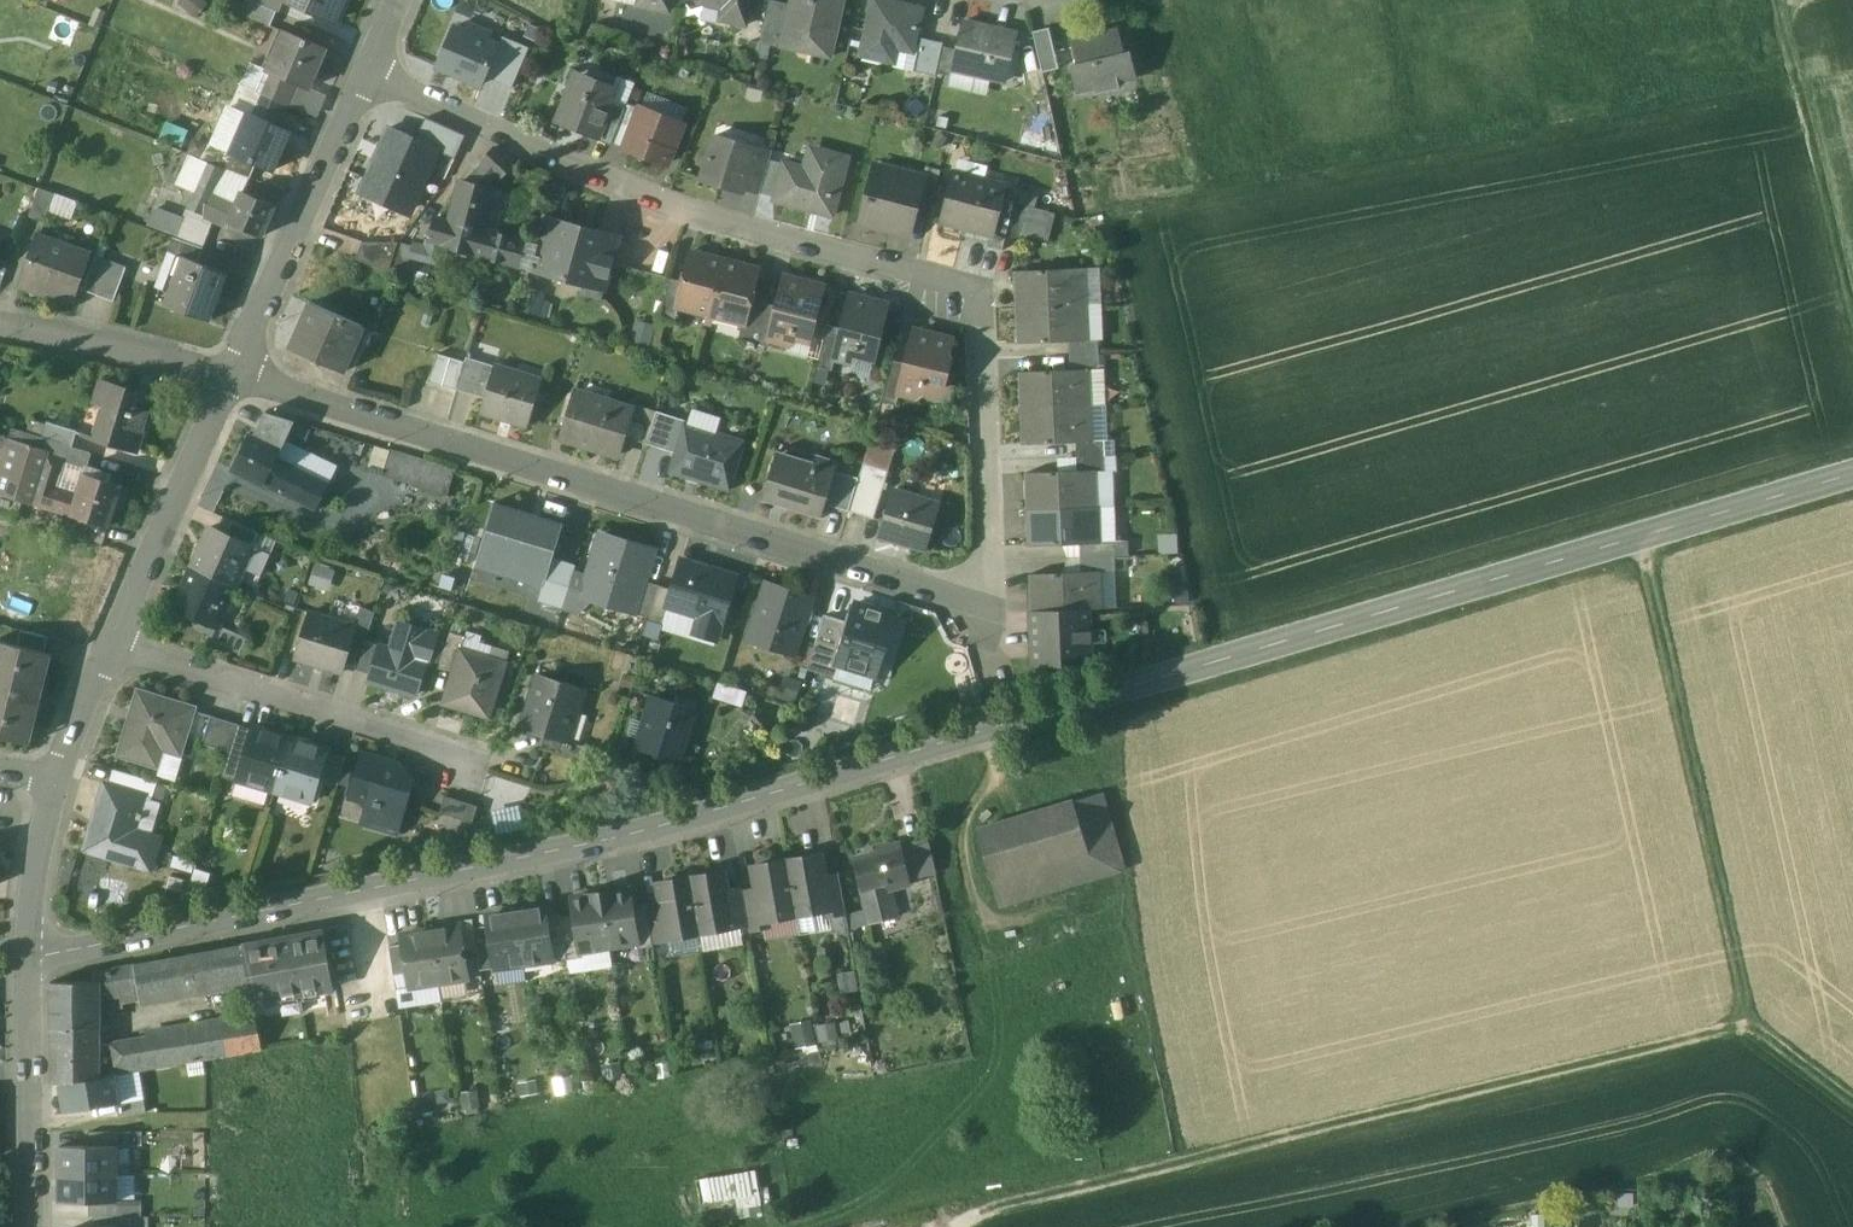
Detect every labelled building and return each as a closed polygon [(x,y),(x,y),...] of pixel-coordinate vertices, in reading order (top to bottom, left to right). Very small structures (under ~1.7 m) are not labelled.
[(251,0),(245,0),(239,14),(269,27),(277,11),(251,0)] [(253,0),(277,11),(280,12),(284,0),(253,0)] [(336,21),(344,0),(288,0),(336,21)] [(638,6),(669,13),(672,0),(639,0),(638,6)] [(700,4),(724,9),(721,21),(746,27),(751,0),(701,0),(700,4)] [(791,8),(784,35),(810,41),(808,54),(830,59),(844,0),(792,0),(791,8)] [(880,0),(874,0),(861,55),(884,60),(887,46),(912,52),(922,10),(880,0)] [(785,6),(768,3),(759,42),(776,46),(785,6)] [(785,6),(776,46),(782,48),(784,35),(791,8),(785,6)] [(1016,35),(963,23),(957,51),(952,71),(1005,83),(1016,35)] [(438,67),(482,85),(485,77),(498,46),(485,41),(488,32),(470,25),(467,32),(454,27),(438,67)] [(1048,29),(1032,32),(1041,73),(1058,69),(1048,29)] [(324,50),(285,33),(268,71),(269,71),(297,83),(308,88),(324,50)] [(1097,35),(1072,41),(1078,65),(1072,67),(1077,91),(1095,87),(1096,92),(1117,87),(1115,82),(1133,78),(1128,54),(1121,55),(1116,34),(1098,38),(1097,35)] [(498,46),(485,77),(513,88),(529,48),(501,37),(498,46)] [(921,39),(914,71),(935,77),(936,73),(942,47),(943,44),(921,39)] [(957,51),(942,47),(936,73),(951,78),(952,71),(957,51)] [(297,83),(269,71),(259,93),(287,105),(297,83)] [(574,79),(557,120),(599,138),(600,136),(613,104),(619,89),(594,79),(591,86),(574,79)] [(287,105),(259,93),(251,114),(278,126),(287,105)] [(625,109),(613,104),(600,136),(612,142),(622,116),(625,109)] [(248,114),(232,107),(214,146),(233,153),(250,114),(249,113),(248,114)] [(681,123),(641,107),(625,148),(625,149),(665,165),(681,123)] [(251,114),(250,114),(233,153),(256,163),(272,170),(289,131),(278,126),(251,114)] [(636,121),(622,116),(612,142),(612,143),(625,148),(636,121)] [(465,136),(425,118),(415,140),(439,151),(439,152),(455,159),(465,136)] [(389,128),(360,193),(410,216),(439,152),(439,151),(415,140),(389,128)] [(755,148),(715,136),(701,179),(742,192),(744,187),(755,148)] [(214,146),(209,144),(201,163),(207,165),(208,164),(223,170),(225,168),(250,178),(256,163),(214,146)] [(513,166),(493,147),(482,160),(497,173),(502,178),(513,166)] [(755,148),(744,187),(760,192),(769,159),(771,153),(755,148)] [(820,171),(784,162),(775,197),(774,200),(833,216),(848,157),(825,151),(820,171)] [(784,163),(769,159),(760,192),(775,197),(784,163)] [(207,165),(187,210),(226,227),(228,224),(227,223),(231,216),(208,206),(223,170),(208,164),(207,165)] [(486,164),(468,183),(483,187),(497,173),(486,164)] [(922,180),(875,167),(862,222),(909,235),(917,206),(923,180),(922,180)] [(941,171),(926,167),(922,180),(923,180),(937,184),(941,171)] [(1003,186),(955,174),(943,223),(989,235),(990,235),(1001,194),(1003,186)] [(937,184),(923,180),(917,206),(931,209),(937,184)] [(461,181),(450,221),(437,217),(431,240),(443,243),(443,245),(474,253),(481,230),(492,190),(483,187),(468,183),(461,181)] [(54,193),(39,188),(28,216),(43,222),(54,193)] [(1031,193),(1016,189),(1014,197),(1013,203),(1028,207),(1031,193)] [(274,207),(241,192),(231,216),(227,223),(228,224),(260,238),(274,207)] [(1014,197),(1001,194),(990,235),(989,235),(986,247),(1001,250),(1004,236),(1013,203),(1014,197)] [(1028,207),(1013,203),(1004,236),(1020,239),(1021,235),(1028,207)] [(1049,213),(1028,207),(1021,235),(1042,241),(1049,213)] [(212,221),(186,212),(176,238),(202,248),(212,221)] [(545,217),(538,245),(525,242),(524,242),(518,265),(585,283),(582,295),(601,300),(614,251),(596,246),(599,232),(545,217)] [(524,242),(481,230),(474,253),(518,265),(524,242)] [(88,255),(38,235),(19,286),(43,295),(45,290),(71,300),(88,255)] [(176,238),(173,237),(167,253),(182,258),(182,257),(197,262),(203,248),(176,238)] [(398,243),(362,243),(355,260),(388,271),(398,243)] [(412,246),(399,243),(390,272),(402,276),(412,246)] [(724,262),(691,254),(684,282),(678,306),(679,307),(710,314),(724,262)] [(95,256),(82,290),(97,296),(110,261),(95,256)] [(197,262),(182,257),(182,258),(165,306),(208,322),(226,273),(197,262)] [(110,261),(97,296),(113,302),(126,267),(110,261)] [(757,271),(724,262),(710,314),(742,323),(744,323),(750,299),(757,271)] [(1083,269),(1013,272),(1015,307),(1085,305),(1083,269)] [(670,278),(660,319),(675,322),(679,307),(678,306),(684,282),(670,278)] [(822,289),(785,279),(778,306),(770,338),(771,339),(786,342),(794,335),(810,338),(822,289)] [(542,298),(524,294),(520,309),(545,316),(548,302),(541,300),(542,298)] [(887,307),(850,297),(841,329),(835,356),(851,360),(860,352),(874,356),(887,307)] [(763,303),(750,299),(744,323),(742,323),(738,340),(753,343),(763,303)] [(364,327),(311,303),(290,349),(344,373),(364,327)] [(778,306),(763,303),(753,343),(769,348),(771,339),(770,338),(778,306)] [(1085,305),(1015,307),(1017,343),(1068,342),(1087,341),(1087,340),(1085,305)] [(841,329),(827,326),(816,366),(832,370),(835,356),(841,329)] [(906,363),(899,390),(901,391),(916,394),(925,386),(939,390),(943,373),(949,372),(951,364),(947,359),(952,342),(914,332),(906,363)] [(1087,341),(1068,342),(1069,356),(1098,355),(1097,339),(1087,340),(1087,341)] [(1098,355),(1069,356),(1069,371),(1089,370),(1089,371),(1099,371),(1098,355)] [(465,365),(440,357),(432,383),(457,391),(465,365)] [(491,366),(467,359),(465,365),(457,391),(487,400),(489,393),(483,391),(491,366)] [(891,359),(881,402),(897,406),(901,391),(899,390),(906,363),(891,359)] [(543,381),(497,367),(487,400),(482,414),(528,428),(543,381)] [(1069,371),(1019,372),(1020,408),(1091,406),(1089,371),(1089,370),(1069,371)] [(154,397),(107,383),(106,385),(100,383),(94,403),(107,408),(97,440),(136,453),(154,397)] [(633,411),(576,393),(562,439),(618,457),(625,438),(633,411)] [(657,412),(635,406),(633,411),(625,438),(647,445),(657,412)] [(1091,406),(1020,408),(1022,444),(1073,443),(1093,442),(1092,441),(1091,406)] [(688,421),(657,412),(647,445),(678,454),(687,425),(688,421)] [(294,423),(265,414),(254,438),(281,451),(286,440),(294,423)] [(77,432),(47,423),(42,439),(45,440),(53,442),(72,448),(77,432)] [(745,442),(687,425),(678,454),(672,472),(730,490),(745,442)] [(254,438),(248,435),(232,470),(264,486),(277,460),(281,451),(254,438)] [(53,442),(45,440),(42,452),(49,454),(53,442)] [(339,465),(286,440),(281,451),(277,460),(328,484),(339,465)] [(1093,442),(1073,443),(1074,457),(1103,456),(1102,440),(1092,441),(1093,442)] [(72,448),(53,442),(49,454),(49,457),(62,461),(85,468),(90,453),(72,448)] [(11,443),(0,479),(0,495),(20,501),(32,505),(47,456),(49,457),(49,454),(42,452),(11,443)] [(814,461),(777,450),(762,500),(822,518),(827,505),(836,472),(839,461),(816,455),(814,461)] [(454,471),(389,452),(381,477),(446,497),(453,473),(454,471)] [(47,456),(32,505),(70,517),(77,496),(54,488),(62,461),(49,457),(47,456)] [(1103,456),(1074,457),(1075,471),(1094,471),(1094,472),(1104,472),(1103,456)] [(328,484),(277,460),(264,486),(316,510),(332,485),(328,484)] [(888,471),(863,463),(859,479),(849,511),(874,519),(888,471)] [(110,476),(85,468),(77,496),(70,517),(107,528),(113,509),(122,511),(129,489),(108,483),(110,476)] [(1075,471),(1024,473),(1026,510),(1096,507),(1094,472),(1094,471),(1075,471)] [(859,479),(836,472),(827,505),(849,511),(859,479)] [(940,505),(894,491),(880,537),(927,551),(940,505)] [(0,495),(0,511),(16,516),(20,501),(0,495)] [(563,524),(495,503),(475,567),(543,588),(552,558),(563,524)] [(1096,507),(1026,510),(1028,546),(1079,544),(1098,543),(1098,542),(1096,507)] [(1110,507),(1096,507),(1098,542),(1112,541),(1110,507)] [(253,547),(210,528),(193,567),(236,586),(253,547)] [(654,552),(601,535),(588,578),(584,591),(637,607),(645,581),(654,552)] [(1112,541),(1098,542),(1098,543),(1079,544),(1079,558),(1114,557),(1113,541),(1112,541)] [(1114,557),(1079,558),(1080,572),(1099,572),(1100,573),(1115,572),(1114,557)] [(576,566),(552,558),(543,588),(539,600),(563,607),(573,574),(576,566)] [(737,578),(681,561),(672,590),(667,607),(669,607),(701,617),(696,633),(717,640),(722,623),(723,624),(737,578)] [(331,587),(336,567),(316,562),(311,582),(331,587)] [(236,586),(193,567),(175,608),(214,626),(218,627),(219,625),(236,586)] [(1080,572),(1029,575),(1031,612),(1088,609),(1101,609),(1100,573),(1099,572),(1080,572)] [(588,578),(573,574),(569,588),(583,593),(584,591),(588,578)] [(658,586),(645,581),(637,607),(635,614),(649,618),(658,586)] [(815,597),(766,581),(748,641),(796,656),(815,597)] [(672,590),(658,586),(649,618),(648,620),(664,625),(669,607),(667,607),(672,590)] [(583,593),(569,588),(563,607),(578,612),(593,601),(582,597),(583,593)] [(895,616),(856,604),(850,623),(842,651),(838,664),(839,664),(877,676),(895,616)] [(376,613),(362,608),(356,627),(357,628),(353,640),(366,644),(367,642),(376,613)] [(1088,609),(1031,612),(1033,667),(1062,665),(1061,656),(1090,655),(1090,643),(1089,630),(1088,609)] [(356,627),(310,614),(296,660),(343,674),(353,640),(357,628),(356,627)] [(850,623),(824,615),(816,643),(842,651),(850,623)] [(435,634),(399,623),(391,650),(381,646),(372,675),(370,682),(415,697),(435,634)] [(249,639),(219,625),(218,627),(214,626),(208,638),(242,654),(249,639)] [(48,637),(20,630),(17,646),(44,653),(48,637)] [(1105,630),(1089,630),(1090,643),(1106,642),(1105,630)] [(467,637),(451,632),(440,667),(453,671),(460,649),(463,650),(467,637)] [(0,642),(0,737),(29,744),(51,654),(44,653),(17,646),(0,642)] [(366,644),(358,671),(372,675),(381,646),(367,642),(366,644)] [(842,651),(816,643),(808,667),(835,676),(839,664),(838,664),(842,651)] [(463,650),(460,649),(453,671),(444,704),(490,717),(506,663),(463,650)] [(586,689),(539,674),(522,728),(545,735),(570,743),(570,742),(586,689)] [(197,708),(137,690),(131,712),(133,712),(119,756),(157,768),(162,751),(181,757),(197,708)] [(697,708),(655,695),(639,745),(681,758),(697,708)] [(239,725),(212,716),(203,743),(231,752),(239,726),(239,725)] [(254,730),(239,726),(231,752),(246,757),(254,730)] [(292,739),(255,728),(254,730),(246,757),(238,781),(275,792),(292,739)] [(570,743),(545,735),(541,748),(582,761),(587,747),(570,742),(570,743)] [(329,751),(292,739),(275,792),(313,804),(320,780),(329,754),(329,751)] [(347,759),(329,754),(320,780),(339,786),(347,759)] [(402,764),(365,754),(352,799),(375,805),(369,825),(398,834),(413,781),(398,777),(402,764)] [(157,783),(115,770),(110,785),(152,798),(157,783)] [(110,785),(105,784),(85,850),(108,857),(149,870),(159,839),(134,831),(138,820),(140,820),(142,815),(140,815),(145,798),(152,800),(152,798),(110,785)] [(1101,795),(977,830),(1000,905),(1123,870),(1101,795)] [(477,806),(446,796),(441,812),(472,822),(477,806)] [(509,811),(496,807),(491,825),(504,829),(509,811)] [(900,844),(876,850),(877,854),(854,859),(861,889),(888,883),(888,886),(908,881),(900,844)] [(821,855),(786,861),(796,915),(829,910),(830,909),(824,876),(821,855)] [(149,870),(108,857),(107,862),(148,875),(149,870)] [(786,861),(752,867),(756,888),(762,921),(763,921),(796,915),(786,861)] [(724,872),(691,877),(700,932),(733,926),(727,892),(724,872)] [(838,874),(824,876),(830,909),(829,910),(831,917),(846,914),(838,874)] [(691,877),(658,883),(661,904),(667,938),(700,932),(691,877)] [(888,883),(861,889),(869,924),(896,917),(888,886),(888,883)] [(756,888),(742,891),(748,924),(749,932),(764,929),(763,921),(762,921),(756,888)] [(632,906),(629,889),(601,894),(609,946),(636,942),(637,942),(632,906)] [(742,890),(727,892),(733,926),(748,924),(742,891),(742,890)] [(601,894),(572,898),(575,915),(580,951),(582,950),(609,946),(601,894)] [(646,904),(632,906),(637,942),(636,942),(637,949),(653,946),(652,941),(647,907),(646,904)] [(661,904),(647,907),(652,941),(667,938),(661,904)] [(544,907),(516,911),(524,964),(553,959),(550,945),(546,916),(544,907)] [(516,911),(487,916),(488,925),(495,968),(524,964),(516,911)] [(560,914),(546,916),(550,945),(564,943),(560,917),(560,914)] [(575,915),(560,917),(564,943),(567,957),(567,960),(583,958),(582,950),(580,951),(575,915)] [(472,919),(457,921),(458,926),(459,926),(463,949),(476,947),(474,928),(472,919)] [(495,968),(488,925),(474,928),(476,947),(477,948),(480,970),(495,968)] [(458,926),(430,930),(439,982),(467,978),(463,949),(459,926),(458,926)] [(430,930),(402,935),(403,944),(408,973),(410,987),(439,982),(430,930)] [(322,931),(243,945),(253,1003),(333,988),(322,931)] [(564,943),(550,945),(553,959),(567,957),(564,943)] [(403,944),(389,946),(394,975),(408,973),(403,944)] [(243,945),(135,965),(140,991),(185,983),(186,990),(248,978),(243,945)] [(135,965),(95,972),(95,981),(96,999),(117,996),(140,991),(135,965)] [(95,981),(51,982),(52,1028),(53,1084),(61,1083),(99,1076),(98,1047),(96,1010),(96,999),(95,981)] [(117,996),(96,999),(96,1010),(119,1006),(117,996)] [(115,1044),(119,1073),(261,1049),(255,1014),(152,1032),(153,1038),(115,1044)] [(840,1039),(834,1014),(793,1025),(799,1049),(840,1039)] [(99,1076),(61,1083),(66,1112),(118,1103),(121,1102),(117,1074),(99,1076)] [(121,1102),(118,1103),(120,1117),(147,1112),(145,1098),(121,1102)] [(90,1147),(118,1147),(118,1133),(90,1133),(90,1147)] [(61,1147),(61,1174),(118,1174),(118,1147),(90,1147),(61,1147)] [(698,1176),(704,1217),(764,1209),(759,1168),(698,1176)] [(118,1202),(118,1174),(61,1174),(61,1202),(90,1202),(118,1202)] [(118,1217),(118,1202),(90,1202),(90,1217),(96,1217),(115,1217),(118,1217)] [(96,1226),(137,1226),(137,1217),(115,1217),(96,1217),(96,1226)]
